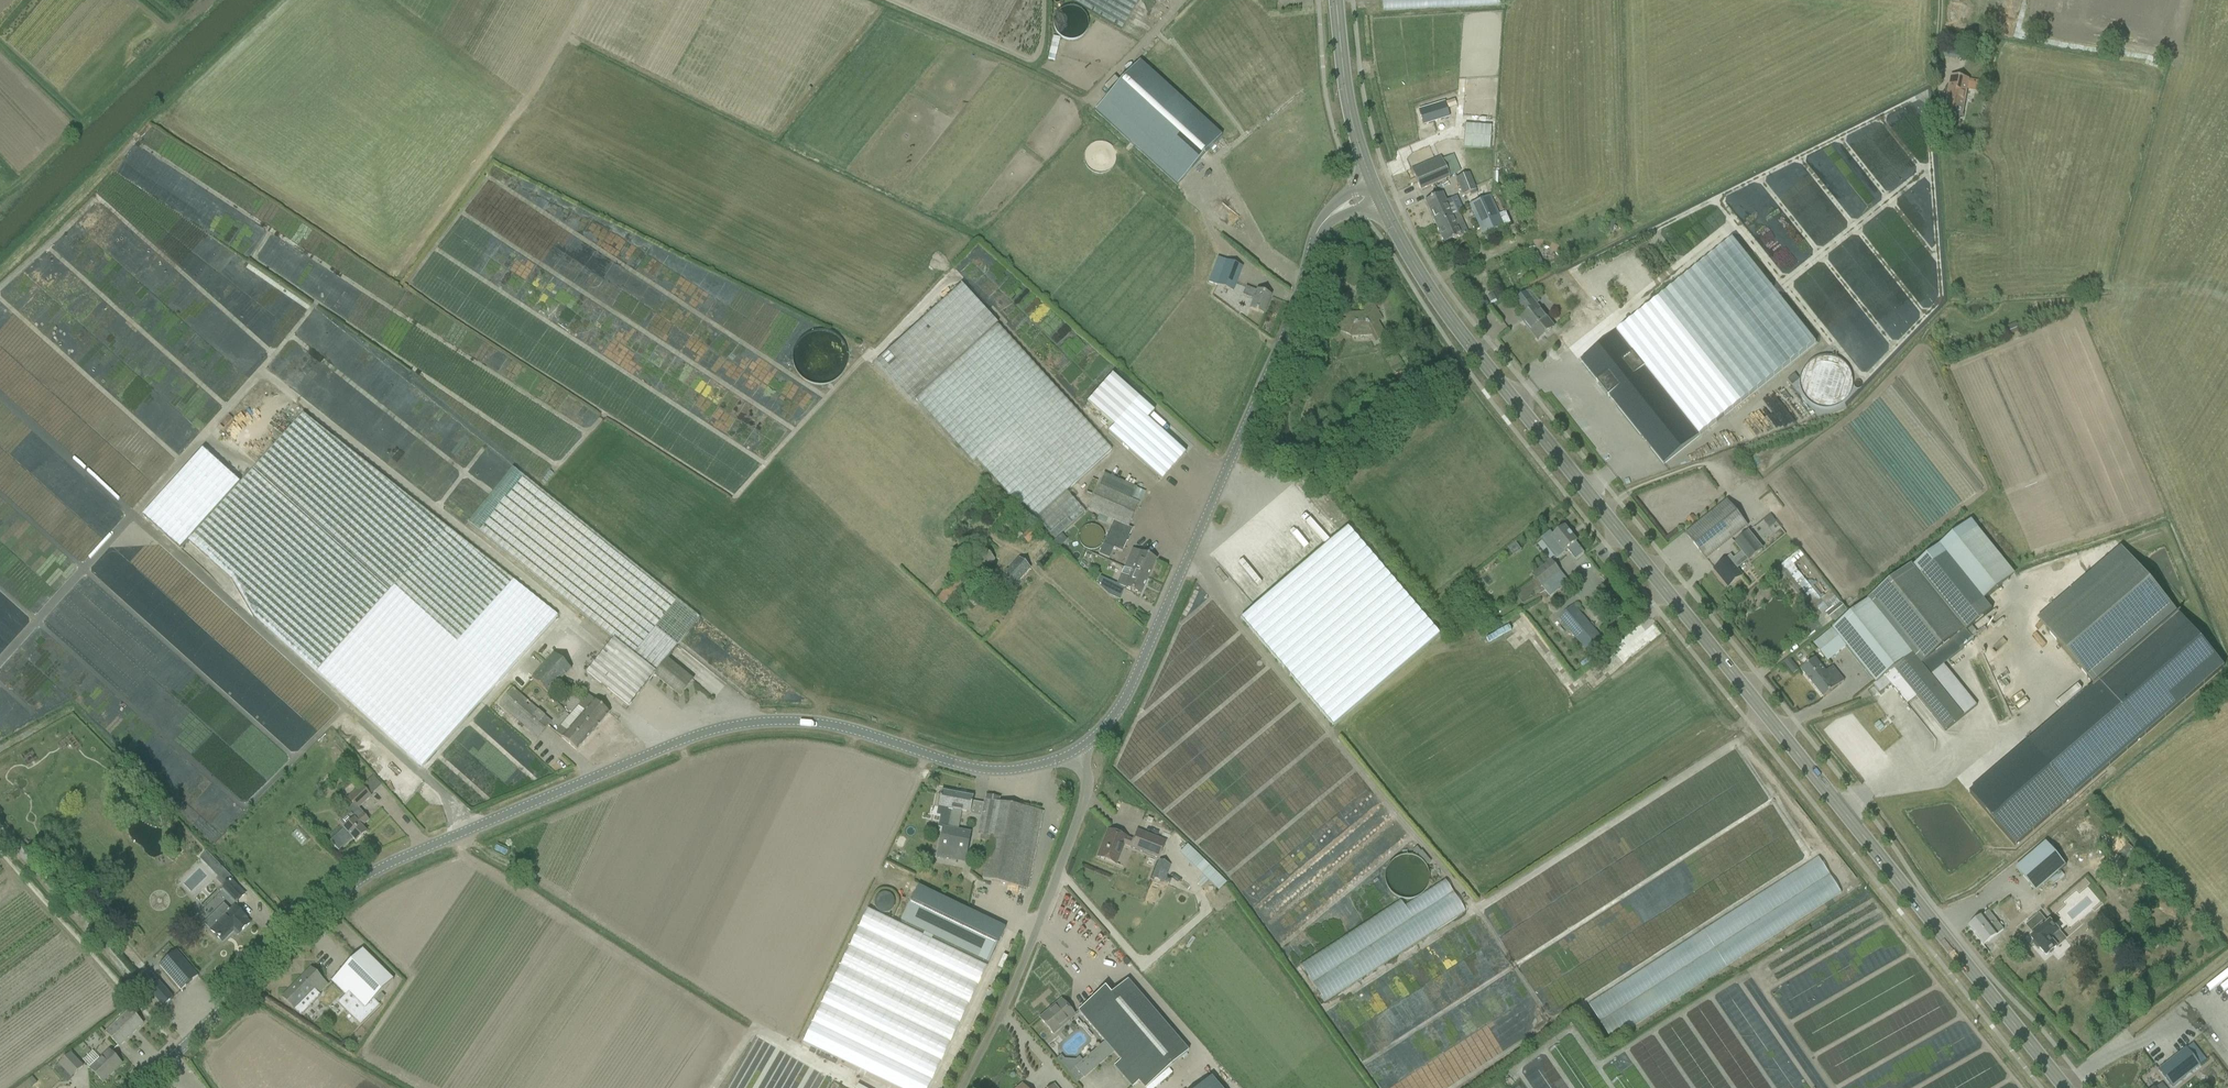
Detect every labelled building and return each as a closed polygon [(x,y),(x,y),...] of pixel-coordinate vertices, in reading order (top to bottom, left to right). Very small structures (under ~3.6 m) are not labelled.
[(1139,0),(1069,0),(1121,30),(1139,0)] [(1057,39),(1052,63),(1060,64),(1065,41),(1057,39)] [(1159,42),(1154,46),(1158,51),(1163,47),(1159,42)] [(1960,62),(1961,55),(1962,49),(1942,46),(1942,58),(1960,62)] [(1094,111),(1177,186),(1222,137),(1139,62),(1094,111)] [(1951,77),(1944,114),(1960,117),(1961,118),(1967,90),(1967,88),(1985,91),(1986,84),(1975,82),(1961,79),(1951,77)] [(1466,126),(1464,145),(1489,147),(1490,144),(1493,145),(1494,131),(1490,131),(1490,127),(1466,126)] [(1487,154),(1473,159),(1478,171),(1492,166),(1487,154)] [(1420,191),(1430,187),(1451,177),(1461,172),(1453,155),(1444,159),(1442,155),(1410,170),(1420,191)] [(1477,171),(1469,174),(1455,179),(1461,196),(1475,191),(1473,184),(1476,182),(1474,177),(1478,175),(1477,171)] [(1434,197),(1424,201),(1435,225),(1451,218),(1447,207),(1453,204),(1450,199),(1444,202),(1441,194),(1434,197)] [(1474,218),(1482,235),(1503,226),(1489,195),(1468,204),(1471,212),(1474,218)] [(1444,245),(1454,240),(1467,234),(1462,223),(1459,215),(1451,218),(1435,225),(1444,245)] [(1733,240),(1616,333),(1633,354),(1699,437),(1781,371),(1815,344),(1733,240)] [(1242,267),(1232,263),(1226,261),(1217,258),(1208,283),(1216,286),(1223,288),(1233,292),(1242,267)] [(911,403),(915,400),(973,463),(976,460),(1018,507),(1021,504),(1055,540),(1085,512),(1066,491),(1111,450),(996,325),(962,285),(876,364),(911,403)] [(1263,315),(1270,297),(1256,292),(1245,288),(1242,296),(1244,296),(1253,300),(1250,310),(1263,315)] [(1539,314),(1542,312),(1526,292),(1515,301),(1527,315),(1521,320),(1536,338),(1544,332),(1546,334),(1551,330),(1539,314)] [(1493,294),(1487,297),(1490,303),(1496,300),(1493,294)] [(1371,336),(1375,342),(1384,337),(1374,319),(1379,316),(1374,308),(1364,309),(1365,314),(1349,315),(1347,320),(1348,320),(1347,323),(1336,318),(1332,328),(1351,338),(1368,337),(1371,336)] [(1590,315),(1562,337),(1590,373),(1597,382),(1664,465),(1697,438),(1699,437),(1633,354),(1631,355),(1625,360),(1618,351),(1601,330),(1590,315)] [(2016,323),(2006,327),(2009,335),(2009,336),(2020,332),(2019,331),(2019,330),(2016,324),(2016,323)] [(1794,374),(1787,380),(1791,385),(1798,379),(1794,374)] [(1185,454),(1177,447),(1147,420),(1154,412),(1112,375),(1086,403),(1114,427),(1108,434),(1161,481),(1185,454)] [(1306,401),(1301,412),(1308,415),(1313,404),(1306,401)] [(203,450),(142,517),(179,550),(189,540),(232,579),(254,616),(317,672),(421,767),(499,681),(557,616),(457,537),(303,414),(240,484),(236,480),(230,474),(203,450)] [(666,659),(678,645),(699,618),(512,468),(468,523),(614,640),(586,674),(628,707),(654,675),(680,696),(693,681),(666,659)] [(1110,559),(1114,549),(1122,552),(1132,530),(1128,528),(1138,504),(1130,501),(1135,488),(1125,484),(1103,474),(1087,511),(1099,515),(1096,521),(1111,527),(1103,544),(1099,554),(1110,559)] [(1706,560),(1715,553),(1747,527),(1726,501),(1694,528),(1685,535),(1706,560)] [(118,507),(105,520),(111,526),(124,513),(118,507)] [(1693,516),(1687,521),(1690,525),(1697,521),(1693,516)] [(1771,517),(1764,522),(1769,528),(1776,523),(1771,517)] [(1850,616),(1813,643),(1827,662),(1847,647),(1854,657),(1872,679),(1878,686),(1886,680),(1887,679),(1895,672),(1944,733),(1963,717),(1929,677),(1974,641),(1966,632),(1992,611),(1984,600),(2015,576),(2009,569),(1977,529),(1971,521),(1912,568),(1862,607),(1850,616)] [(1322,544),(1328,541),(1315,522),(1303,530),(1311,542),(1318,538),(1322,544)] [(1550,532),(1541,540),(1557,558),(1564,552),(1567,550),(1575,560),(1584,553),(1576,543),(1577,542),(1572,537),(1573,536),(1570,533),(1569,533),(1565,527),(1556,534),(1553,536),(1550,532)] [(1037,534),(1030,528),(1021,537),(1028,543),(1037,534)] [(1240,619),(1332,727),(1439,636),(1346,528),(1240,619)] [(1030,541),(1037,548),(1032,552),(1037,558),(1052,544),(1040,532),(1030,541)] [(1742,552),(1730,562),(1728,559),(1723,563),(1714,570),(1728,587),(1736,580),(1742,576),(1737,571),(1763,550),(1748,532),(1735,543),(1742,552)] [(129,559),(143,545),(133,535),(119,550),(129,559)] [(1520,545),(1513,550),(1519,557),(1526,552),(1520,545)] [(2121,548),(2038,619),(2058,643),(2096,687),(2179,615),(2121,548)] [(1132,550),(1125,568),(1148,578),(1156,560),(1132,550)] [(983,573),(994,561),(985,552),(974,564),(983,573)] [(992,588),(995,591),(1003,598),(1030,569),(1019,559),(1000,580),(995,575),(987,584),(992,588)] [(1846,612),(1837,600),(1836,599),(1832,603),(1833,604),(1828,608),(1789,560),(1780,566),(1778,564),(1739,596),(1740,598),(1737,601),(1740,605),(1778,575),(1784,576),(1817,618),(1822,615),(1824,613),(1832,623),(1846,612)] [(1532,575),(1541,588),(1549,598),(1559,590),(1551,580),(1560,572),(1551,561),(1532,575)] [(1140,595),(1148,578),(1125,568),(1118,586),(1140,595)] [(1757,571),(1753,574),(1758,580),(1761,577),(1757,571)] [(1095,572),(1092,578),(1097,581),(1099,577),(1100,575),(1100,574),(1095,572)] [(1097,581),(1096,583),(1109,596),(1110,597),(1116,585),(1099,577),(1097,581)] [(961,584),(954,578),(936,598),(943,605),(961,584)] [(972,592),(966,600),(974,607),(981,599),(972,592)] [(1565,613),(1558,619),(1569,631),(1590,656),(1597,650),(1605,643),(1573,606),(1565,613)] [(2029,744),(1971,794),(2015,846),(2224,667),(2179,615),(2096,687),(2029,744)] [(571,634),(531,679),(548,695),(571,669),(565,664),(582,644),(571,634)] [(1844,682),(1837,673),(1833,668),(1826,673),(1815,659),(1801,670),(1823,699),(1844,682)] [(1795,665),(1789,670),(1793,676),(1799,671),(1795,665)] [(2068,684),(2043,699),(2046,704),(2071,689),(2068,684)] [(500,705),(529,731),(538,738),(551,722),(526,700),(531,694),(525,690),(520,695),(513,690),(500,705)] [(587,695),(571,714),(592,733),(609,714),(601,706),(587,695)] [(571,714),(555,733),(577,751),(592,733),(571,714)] [(657,722),(658,728),(687,720),(685,714),(657,722)] [(340,742),(336,746),(346,757),(350,753),(340,742)] [(354,769),(359,764),(354,759),(344,769),(355,780),(360,775),(354,769)] [(378,796),(387,787),(377,777),(368,786),(378,796)] [(361,787),(348,799),(353,804),(357,809),(370,797),(361,787)] [(1897,790),(1897,796),(1927,794),(1926,788),(1897,790)] [(941,792),(938,807),(950,810),(947,829),(942,828),(938,848),(954,851),(967,853),(970,835),(957,833),(961,812),(970,813),(973,798),(952,794),(941,792)] [(984,801),(978,835),(991,838),(982,881),(1022,888),(1037,811),(1024,808),(997,803),(998,801),(999,801),(999,798),(986,796),(985,801),(984,801)] [(344,830),(330,842),(338,852),(352,839),(356,842),(366,833),(361,827),(368,821),(362,814),(357,809),(353,804),(345,811),(354,821),(344,830)] [(386,833),(390,840),(398,834),(393,828),(386,833)] [(1158,860),(1166,842),(1147,835),(1137,831),(1133,841),(1110,832),(1103,848),(1101,849),(1097,858),(1108,862),(1116,865),(1123,846),(1158,860)] [(2045,842),(2015,868),(2036,892),(2066,866),(2045,842)] [(938,848),(937,858),(952,861),(954,851),(938,848)] [(206,852),(199,859),(212,872),(218,878),(225,871),(219,865),(206,852)] [(1611,1037),(1850,904),(1828,865),(1590,999),(1611,1037)] [(218,878),(216,880),(222,886),(229,880),(229,881),(230,881),(232,879),(225,871),(218,878)] [(222,886),(221,888),(236,903),(244,895),(230,881),(229,881),(229,880),(222,886)] [(1407,906),(1405,904),(1303,964),(1326,1003),(1471,917),(1450,881),(1407,906)] [(923,934),(922,937),(931,941),(933,938),(988,964),(1005,929),(918,887),(900,923),(923,934)] [(224,905),(204,924),(211,931),(215,934),(222,942),(234,931),(237,935),(242,931),(249,924),(245,920),(246,919),(238,911),(235,908),(231,912),(224,905)] [(830,986),(812,1025),(931,1082),(950,1044),(987,968),(931,941),(922,937),(867,910),(830,986)] [(1983,946),(1984,946),(2003,931),(1988,912),(1977,921),(1968,927),(1983,946)] [(2039,916),(2031,923),(2037,930),(2033,933),(2035,936),(2031,939),(2033,941),(2032,943),(2038,950),(2040,949),(2046,956),(2050,953),(2050,954),(2053,951),(2056,948),(2050,940),(2058,933),(2050,923),(2047,925),(2039,916)] [(144,933),(138,928),(133,933),(131,931),(127,934),(135,942),(144,933)] [(362,950),(331,981),(346,995),(338,1004),(360,1026),(380,1006),(374,1000),(393,980),(362,950)] [(160,967),(174,983),(181,991),(198,976),(177,952),(160,967)] [(1126,958),(1122,961),(1126,967),(1130,963),(1126,958)] [(311,969),(282,998),(294,1010),(301,1017),(321,996),(319,994),(328,985),(311,969)] [(141,982),(162,1007),(173,998),(151,973),(141,982)] [(1078,1012),(1085,1021),(1104,1042),(1113,1053),(1121,1061),(1114,1067),(1133,1087),(1139,1082),(1144,1087),(1147,1087),(1189,1052),(1129,981),(1109,998),(1103,991),(1078,1012)] [(1074,1016),(1069,1010),(1062,1002),(1050,1012),(1049,1011),(1039,1019),(1053,1035),(1074,1016)] [(331,1011),(337,1016),(343,1010),(338,1004),(331,1011)] [(119,1047),(143,1024),(129,1010),(106,1033),(119,1047)] [(1061,1056),(1056,1060),(1068,1073),(1074,1068),(1083,1078),(1084,1079),(1110,1057),(1100,1046),(1082,1061),(1079,1057),(1075,1060),(1064,1060),(1061,1056)] [(2172,1087),(2200,1065),(2204,1061),(2198,1054),(2194,1057),(2187,1049),(2187,1048),(2158,1071),(2172,1087)] [(91,1070),(95,1075),(103,1083),(110,1076),(109,1075),(113,1071),(114,1072),(122,1065),(114,1057),(110,1052),(102,1060),(93,1051),(83,1061),(91,1070)] [(70,1053),(59,1064),(71,1078),(83,1067),(70,1053)] [(1184,1087),(1226,1087),(1207,1067),(1184,1087)] [(1627,1077),(1613,1086),(1614,1087),(1635,1087),(1627,1077)] [(32,1078),(26,1082),(31,1087),(37,1083),(32,1078)]
